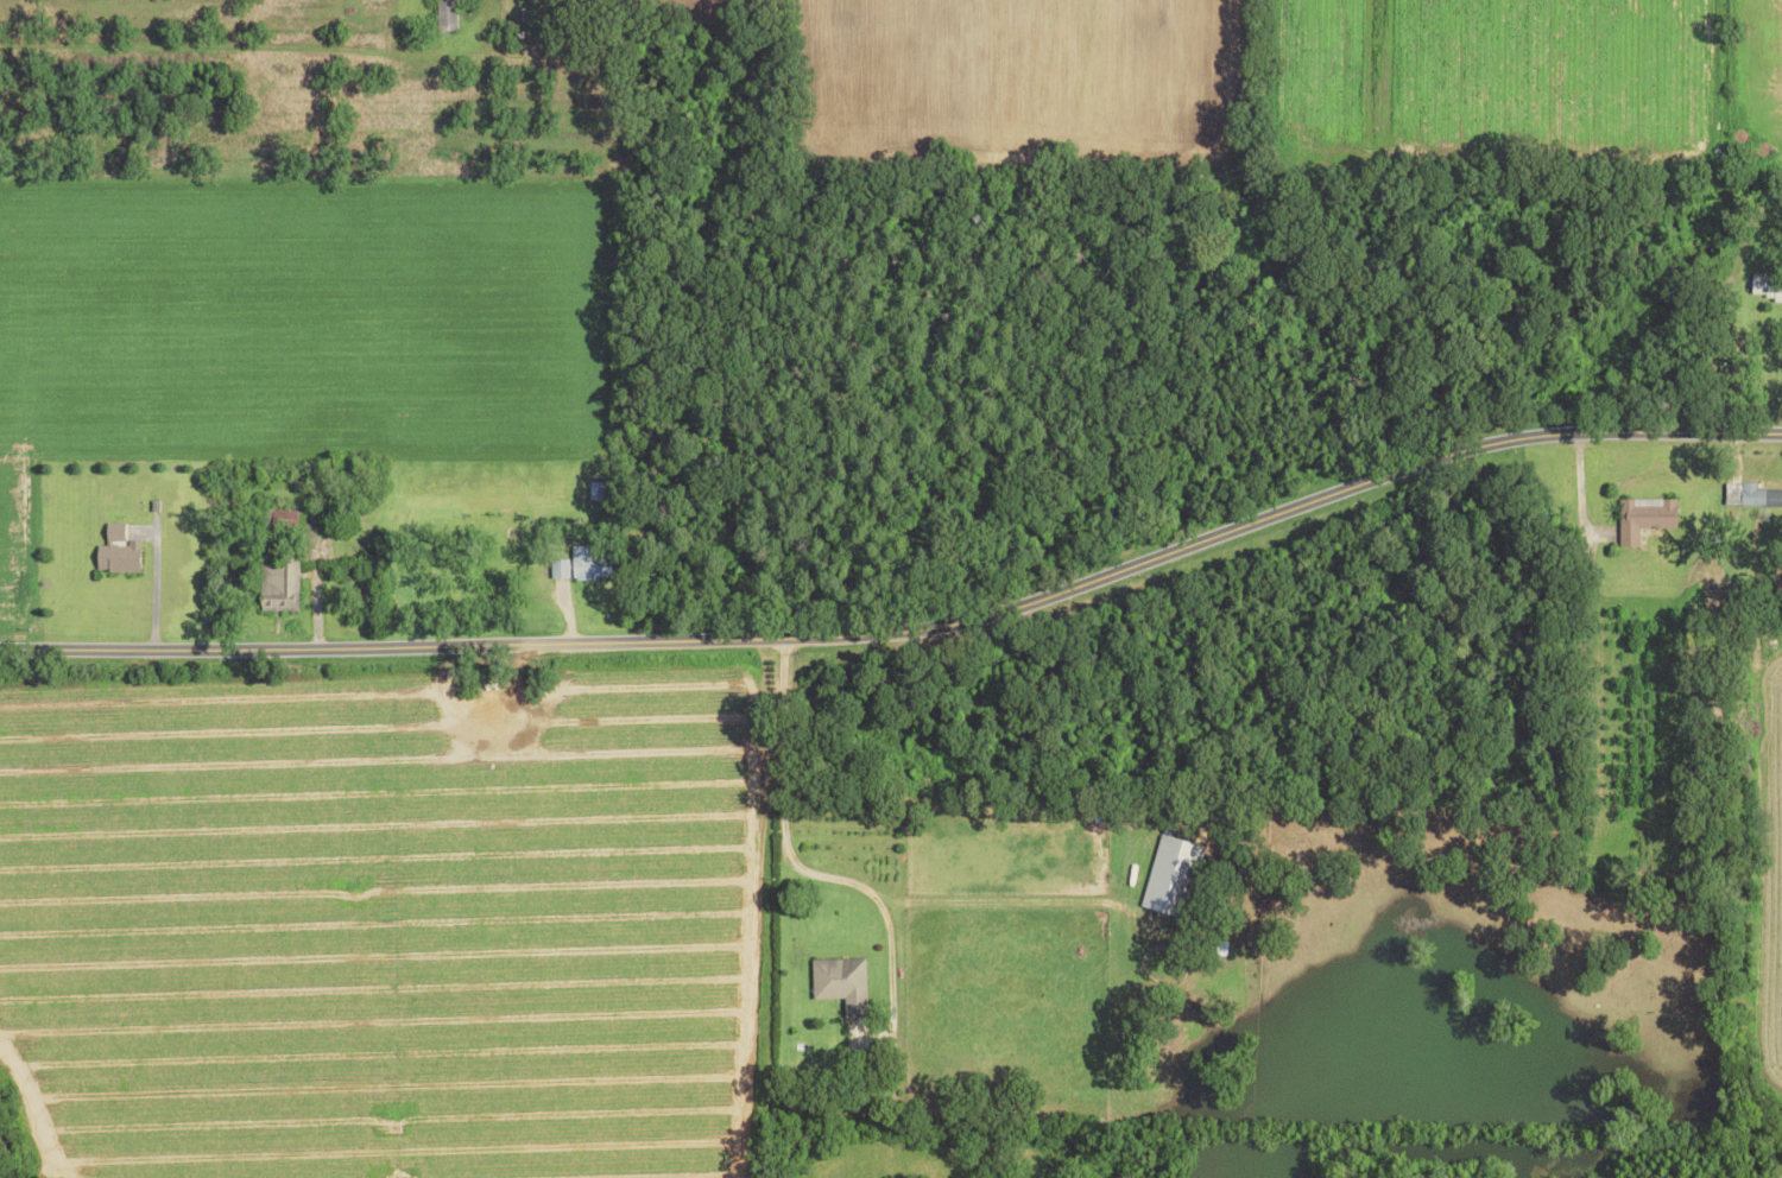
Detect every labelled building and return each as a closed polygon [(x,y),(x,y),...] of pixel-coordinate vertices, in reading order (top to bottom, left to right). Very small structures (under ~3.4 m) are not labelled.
[(436,28),(455,28),(455,0),(435,0),(436,28)] [(1753,274),(1752,298),(1781,298),(1781,275),(1753,274)] [(1758,488),(1758,483),(1741,482),(1740,506),(1781,507),(1781,489),(1758,488)] [(1678,498),(1619,498),(1619,547),(1640,546),(1639,529),(1678,528),(1678,498)] [(291,528),(291,511),(271,511),(271,527),(291,528)] [(125,523),(105,522),(105,546),(96,546),(95,570),(139,571),(139,539),(125,539),(125,523)] [(570,546),(572,579),(611,578),(610,555),(590,556),(590,546),(570,546)] [(260,611),(298,610),(296,547),(283,548),(283,563),(259,564),(260,611)] [(569,578),(568,559),(550,559),(551,578),(569,578)] [(1142,907),(1186,917),(1203,845),(1159,834),(1142,907)] [(867,1016),(865,958),(811,959),(811,999),(844,998),(844,1017),(867,1016)]
